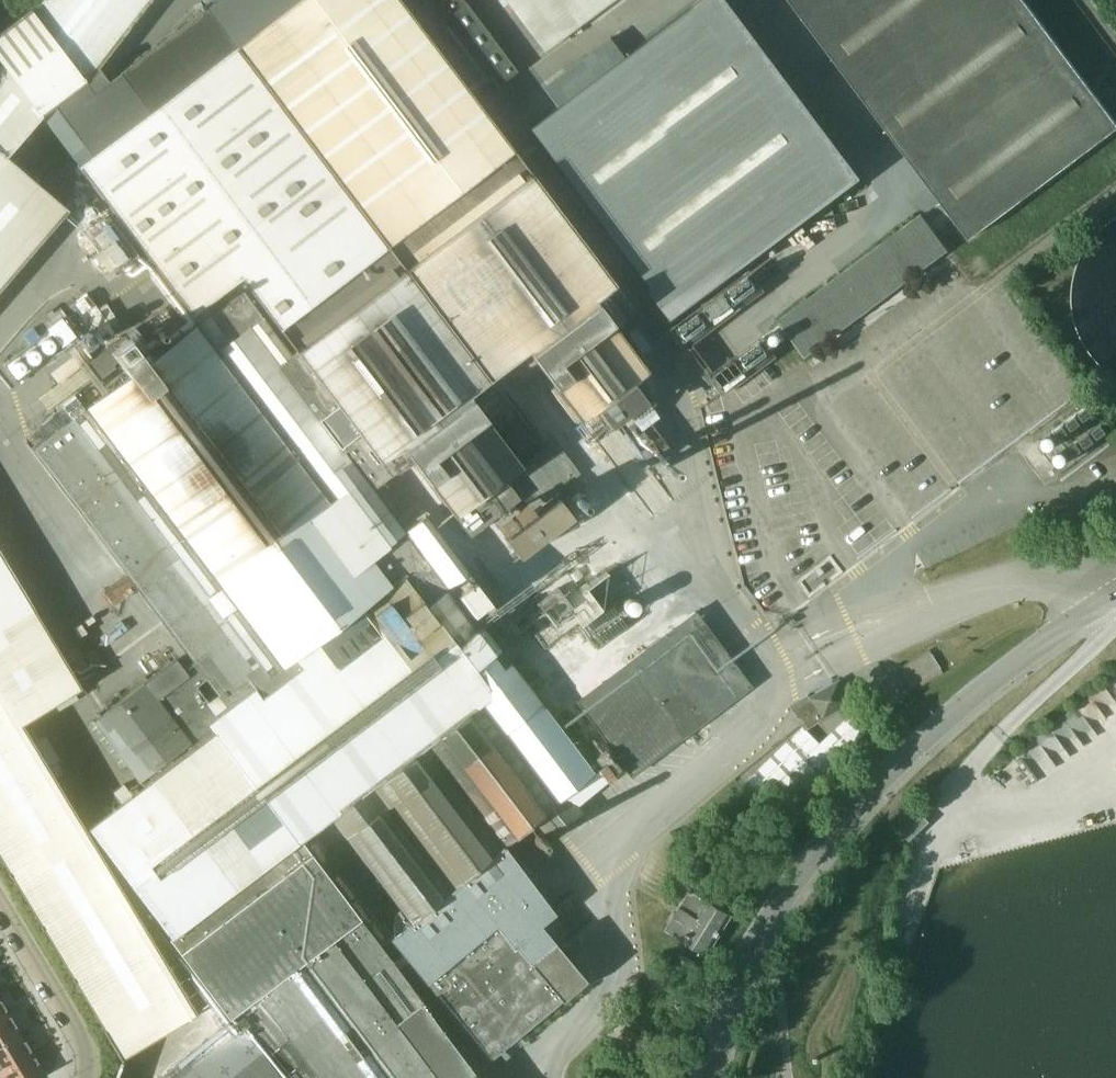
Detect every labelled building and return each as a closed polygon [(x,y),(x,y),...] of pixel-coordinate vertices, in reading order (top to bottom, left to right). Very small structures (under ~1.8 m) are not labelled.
[(41,115),(53,105),(85,82),(96,67),(149,0),(36,0),(30,9),(0,31),(0,61),(41,115)] [(298,841),(329,817),(409,923),(390,938),(490,1059),(561,999),(584,980),(554,943),(553,943),(538,925),(553,913),(504,849),(503,847),(530,825),(535,821),(551,841),(584,814),(577,805),(607,781),(598,770),(594,773),(480,624),(497,611),(425,515),(403,532),(362,475),(400,445),(469,536),(492,519),(512,546),(530,549),(571,518),(555,497),(525,520),(512,503),(518,498),(503,477),(519,465),(466,395),(487,379),(527,349),(579,420),(589,412),(632,380),(644,371),(591,300),(619,279),(520,136),(498,152),(466,109),(516,71),(463,0),(404,0),(400,2),(399,0),(212,0),(118,70),(106,79),(96,67),(85,82),(53,105),(91,155),(78,165),(191,314),(198,323),(184,333),(176,323),(144,348),(152,358),(146,362),(128,338),(111,351),(129,375),(109,390),(100,378),(47,418),(49,422),(38,430),(44,439),(37,444),(191,648),(94,721),(143,787),(87,829),(232,1019),(159,1077),(477,1077),(298,841)] [(728,0),(699,0),(622,58),(557,107),(531,126),(675,319),(862,178),(728,0)] [(970,239),(1115,130),(1115,123),(1024,0),(791,0),(970,239)] [(608,38),(543,87),(557,107),(622,58),(608,38)] [(0,61),(0,289),(47,234),(37,183),(5,156),(41,115),(0,61)] [(806,357),(948,251),(921,216),(779,322),(806,357)] [(747,295),(729,295),(729,311),(747,311),(747,295)] [(49,330),(4,366),(17,382),(75,336),(60,317),(47,328),(49,330)] [(736,381),(788,357),(780,341),(729,365),(736,381)] [(632,380),(589,412),(605,433),(617,423),(650,466),(671,451),(649,421),(656,416),(645,402),(648,400),(632,380)] [(519,454),(537,440),(501,392),(483,406),(519,454)] [(120,1061),(125,1058),(124,1057),(197,1013),(23,724),(82,688),(0,552),(0,862),(120,1061)] [(591,630),(623,612),(603,579),(587,588),(599,610),(584,619),(591,630)] [(550,624),(572,607),(558,588),(536,604),(550,624)] [(631,776),(751,686),(695,612),(575,702),(631,776)] [(909,683),(942,672),(936,652),(903,663),(909,683)] [(846,703),(847,698),(841,687),(836,686),(818,697),(816,701),(798,713),(807,728),(819,721),(816,716),(823,712),(828,714),(846,703)] [(776,820),(867,733),(850,714),(820,743),(804,726),(742,784),(776,820)] [(709,901),(712,895),(711,890),(695,880),(690,881),(686,888),(691,890),(667,929),(708,955),(733,916),(709,901)] [(0,1015),(0,1044),(17,1033),(5,1012),(0,1015)] [(0,1044),(0,1072),(30,1054),(17,1033),(0,1044)] [(30,1054),(0,1072),(0,1076),(1,1077),(39,1077),(43,1076),(30,1054)]
